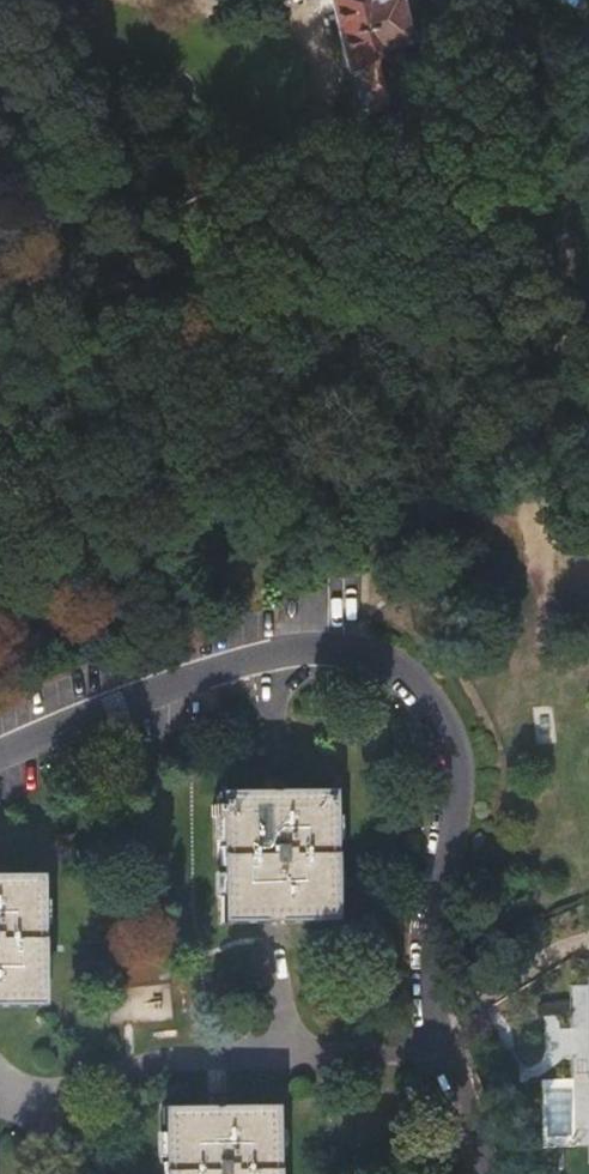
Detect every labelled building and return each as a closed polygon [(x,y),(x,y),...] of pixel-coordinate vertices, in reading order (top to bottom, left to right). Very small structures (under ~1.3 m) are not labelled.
[(352,73),(361,71),(373,115),(382,112),(385,113),(421,86),(415,23),(408,24),(401,0),(332,0),(352,73)] [(272,791),(219,794),(224,921),(277,920),(336,918),(333,789),(272,791)] [(45,1004),(41,874),(0,875),(0,1005),(45,1004)] [(163,1108),(164,1173),(279,1173),(278,1106),(218,1107),(163,1108)]
